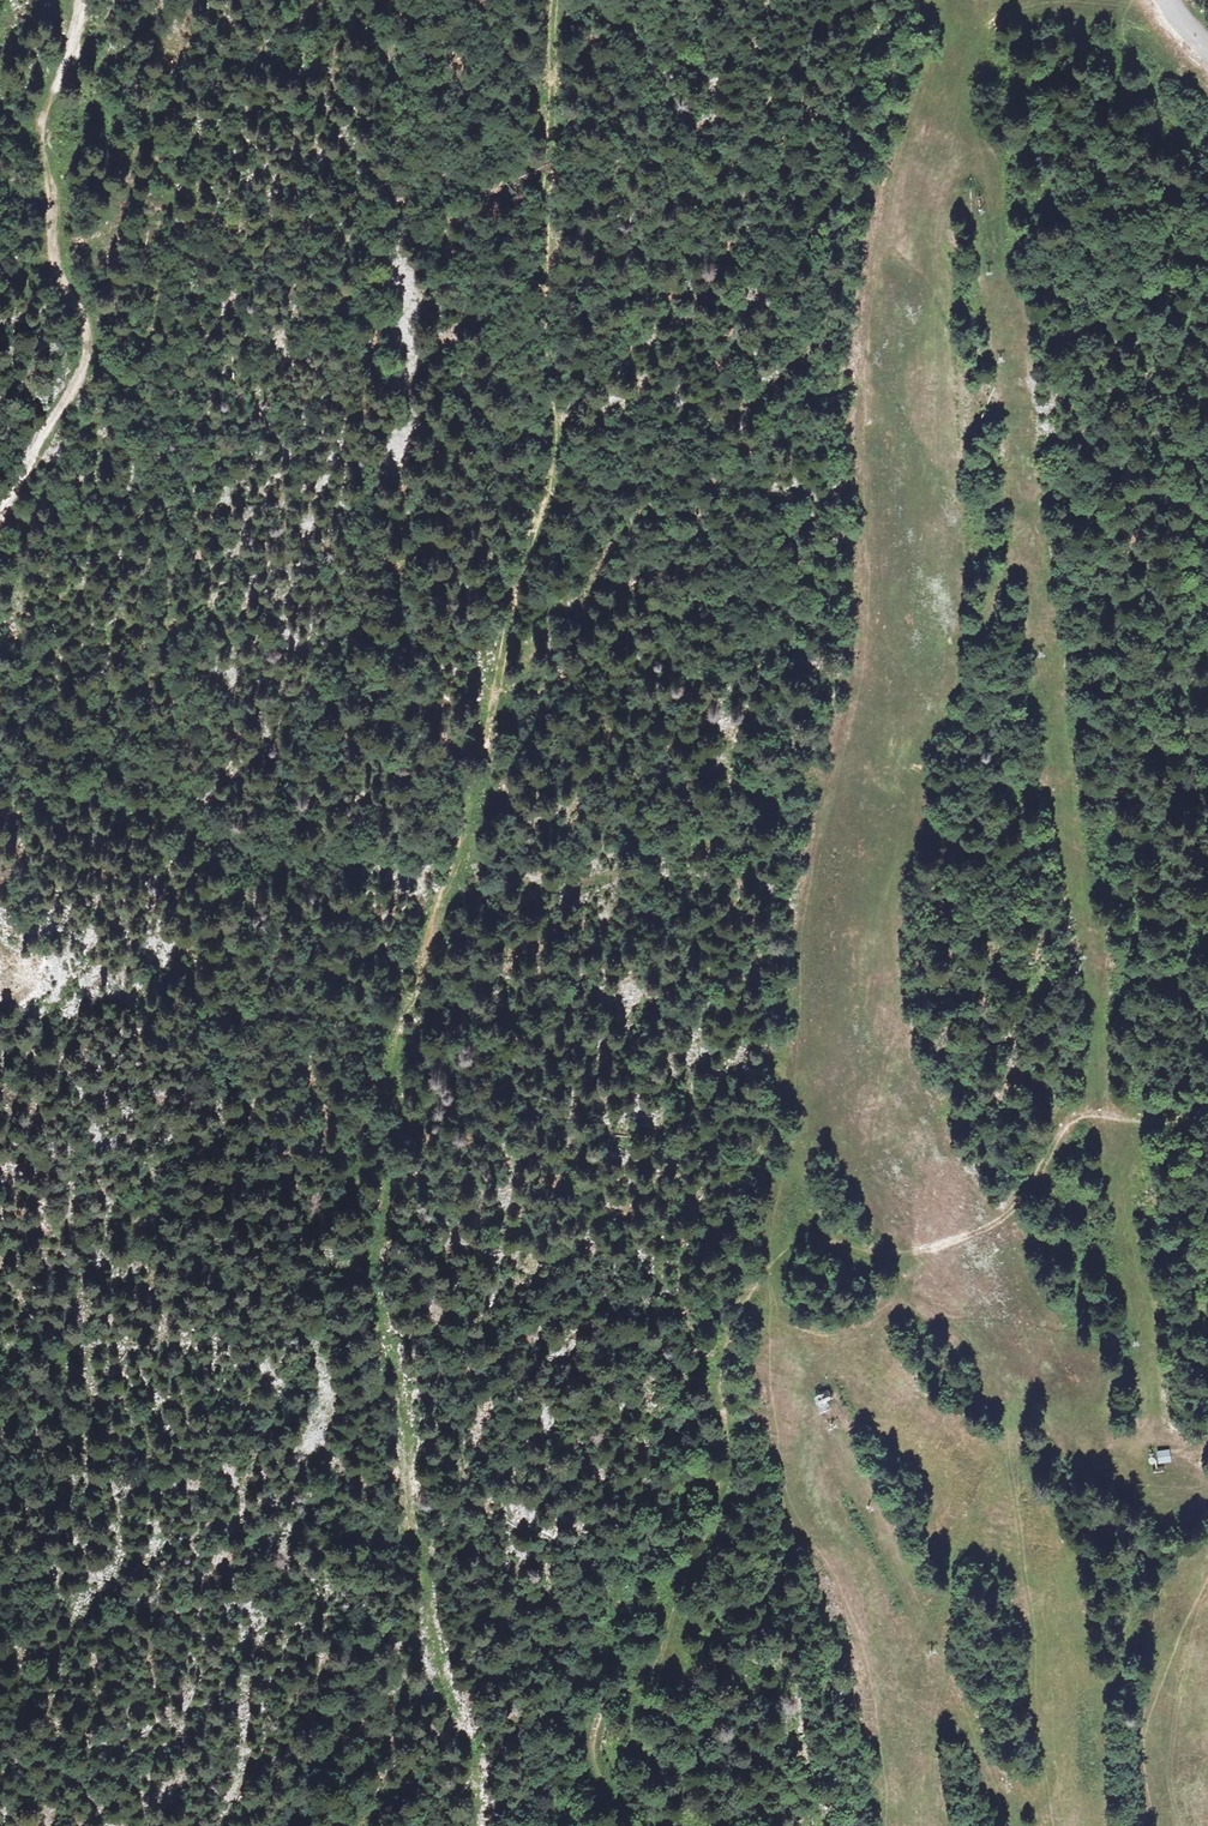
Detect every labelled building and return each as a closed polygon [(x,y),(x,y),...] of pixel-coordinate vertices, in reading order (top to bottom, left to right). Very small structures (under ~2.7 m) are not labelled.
[(1171,1453),(1158,1453),(1158,1466),(1171,1465),(1171,1453)]
